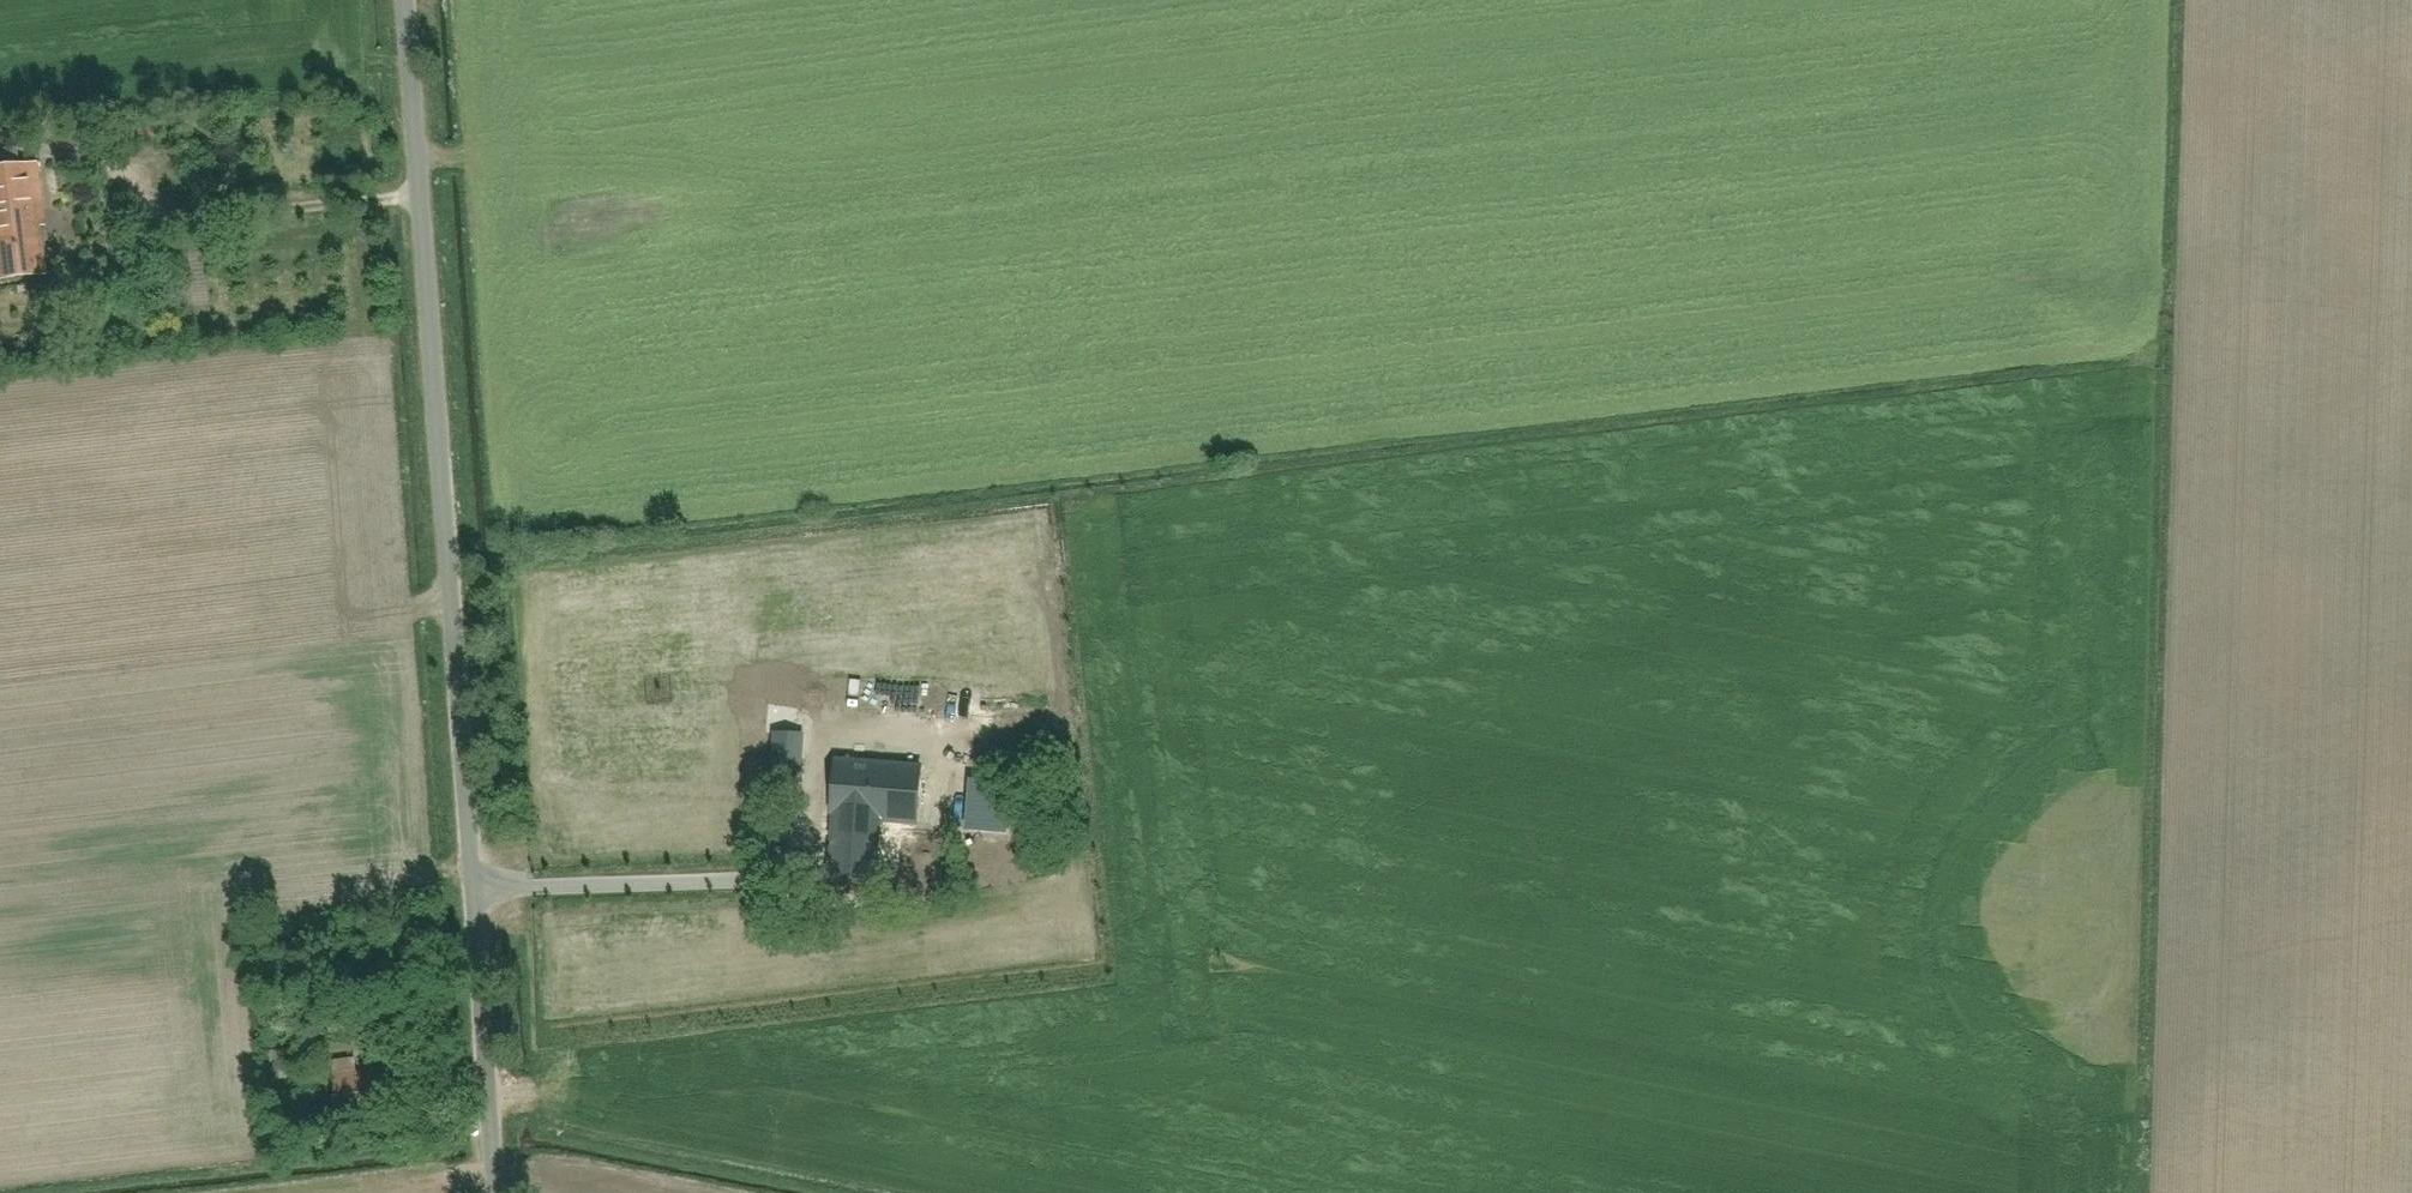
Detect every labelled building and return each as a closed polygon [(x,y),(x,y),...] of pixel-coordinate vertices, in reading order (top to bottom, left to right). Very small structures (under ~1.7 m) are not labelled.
[(51,282),(38,166),(0,171),(0,287),(51,282)] [(774,737),(772,772),(805,774),(807,739),(774,737)] [(831,819),(840,820),(835,876),(880,880),(885,822),(920,825),(926,766),(837,758),(831,819)] [(338,1077),(340,1123),(384,1121),(381,1074),(338,1077)]
